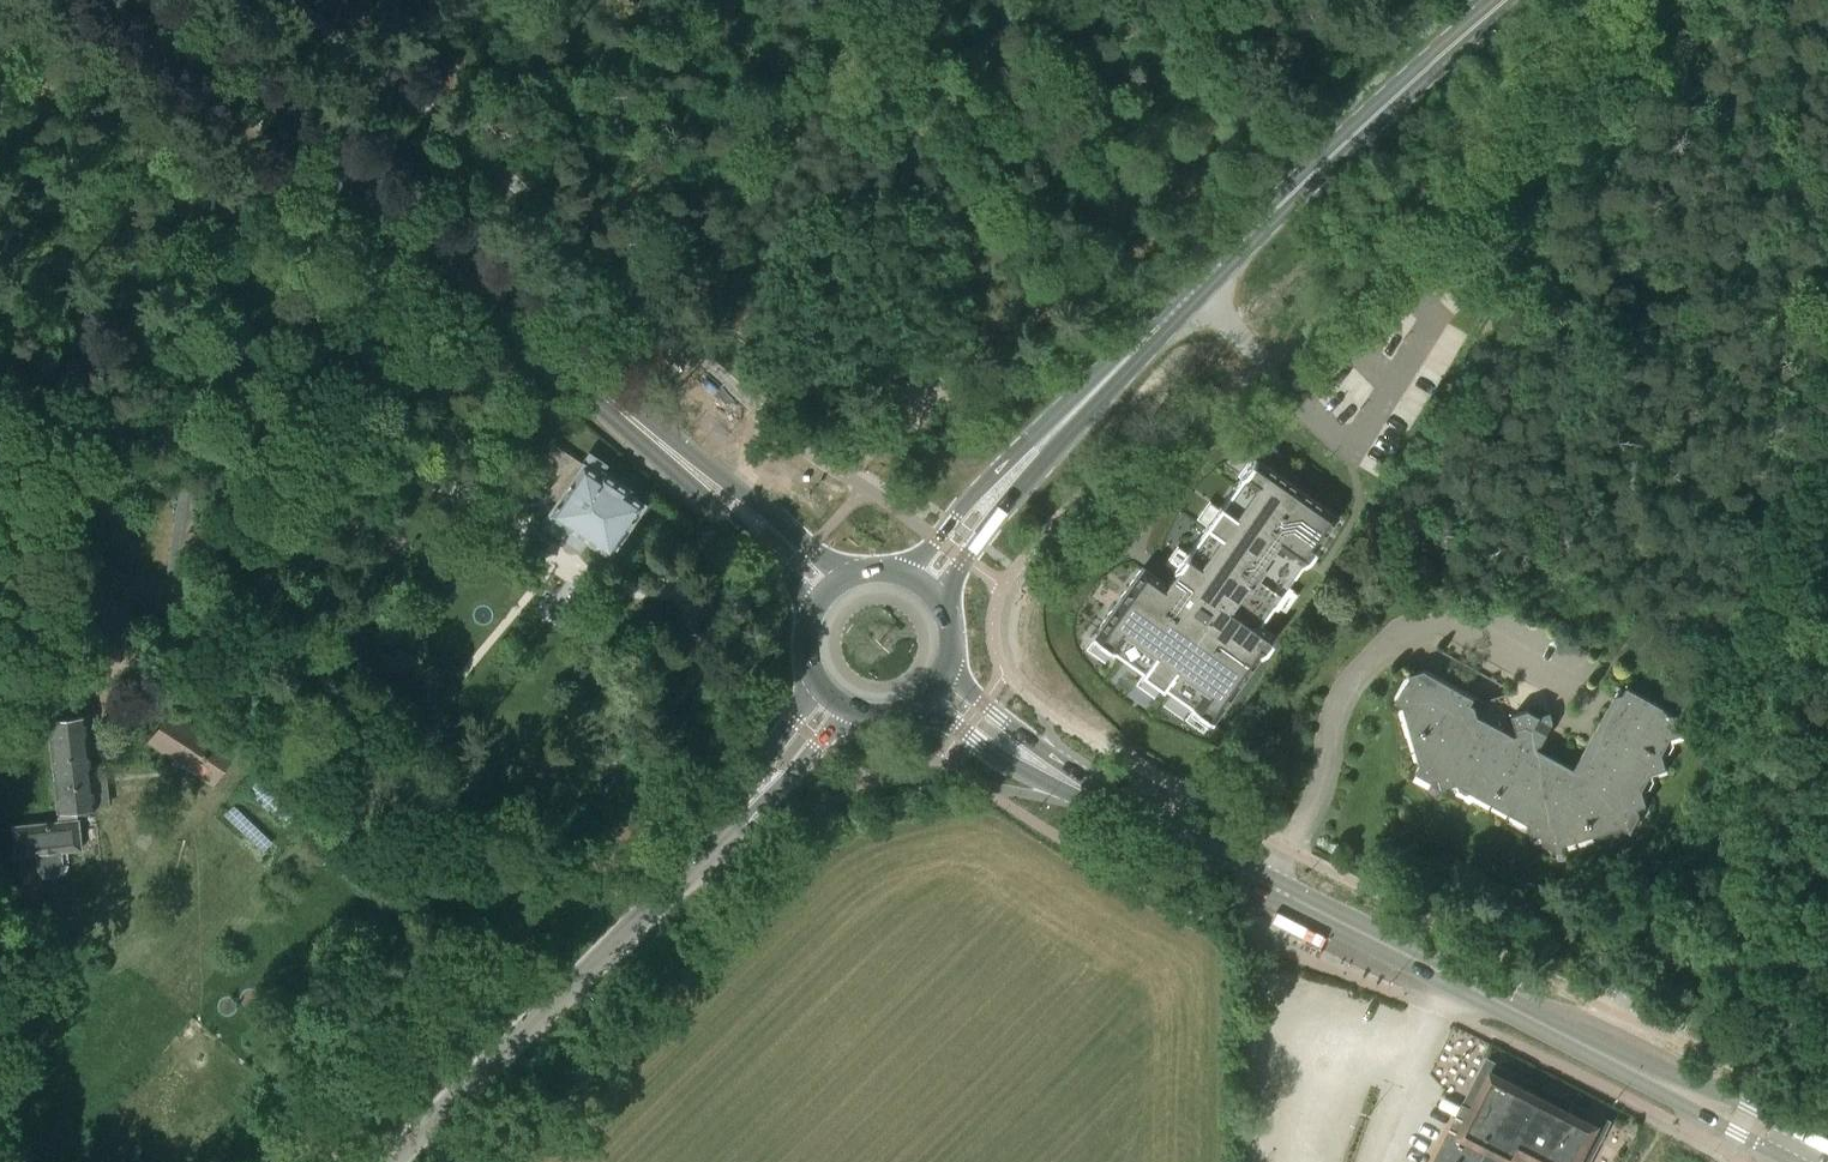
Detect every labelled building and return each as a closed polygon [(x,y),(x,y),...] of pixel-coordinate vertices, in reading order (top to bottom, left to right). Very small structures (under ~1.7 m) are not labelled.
[(1431,404),(1466,328),(1406,300),(1390,335),(1430,353),(1411,394),(1431,404)] [(598,474),(552,444),(524,486),(553,505),(540,525),(578,550),(585,540),(608,555),(642,502),(626,491),(628,488),(600,470),(598,474)] [(1142,566),(1091,638),(1092,638),(1111,652),(1112,652),(1113,651),(1142,672),(1141,673),(1142,674),(1160,687),(1161,688),(1162,686),(1191,707),(1190,708),(1191,709),(1210,722),(1211,723),(1261,653),(1262,654),(1275,636),(1259,624),(1273,605),(1274,606),(1275,605),(1288,586),(1289,585),(1288,584),(1302,564),(1303,565),(1318,544),(1317,543),(1336,516),(1254,457),(1253,458),(1252,460),(1262,467),(1251,482),(1241,475),(1240,476),(1239,478),(1240,479),(1221,506),(1219,505),(1219,506),(1206,525),(1205,526),(1206,527),(1189,551),(1187,550),(1187,551),(1173,569),(1173,571),(1174,571),(1166,583),(1142,566)] [(192,614),(210,492),(178,487),(165,577),(105,568),(101,595),(99,594),(98,599),(86,597),(83,619),(95,621),(91,651),(124,655),(131,605),(192,614)] [(1485,731),(1473,725),(1469,710),(1476,696),(1426,669),(1412,673),(1415,687),(1405,705),(1422,763),(1439,773),(1443,787),(1459,783),(1463,775),(1471,779),(1475,793),(1511,813),(1526,809),(1533,814),(1529,822),(1534,837),(1547,834),(1564,843),(1622,827),(1631,809),(1646,805),(1641,789),(1633,785),(1638,776),(1665,769),(1661,753),(1653,748),(1657,741),(1685,732),(1681,717),(1626,687),(1622,694),(1625,702),(1618,713),(1613,711),(1603,730),(1605,737),(1599,749),(1593,747),(1587,760),(1591,763),(1585,774),(1570,778),(1558,772),(1560,766),(1559,766),(1548,760),(1546,764),(1534,758),(1530,746),(1542,743),(1554,723),(1551,712),(1541,714),(1530,709),(1514,713),(1522,742),(1510,746),(1498,739),(1501,734),(1487,727),(1485,731)] [(212,779),(230,751),(170,712),(151,740),(212,779)] [(76,819),(75,809),(95,807),(85,713),(46,717),(56,812),(57,811),(58,821),(12,827),(15,857),(36,854),(37,868),(43,876),(46,877),(56,876),(59,874),(62,865),(61,851),(81,849),(78,819),(76,819)] [(1559,1108),(1490,1073),(1472,1109),(1461,1104),(1432,1161),(1580,1161),(1597,1127),(1559,1108)]
